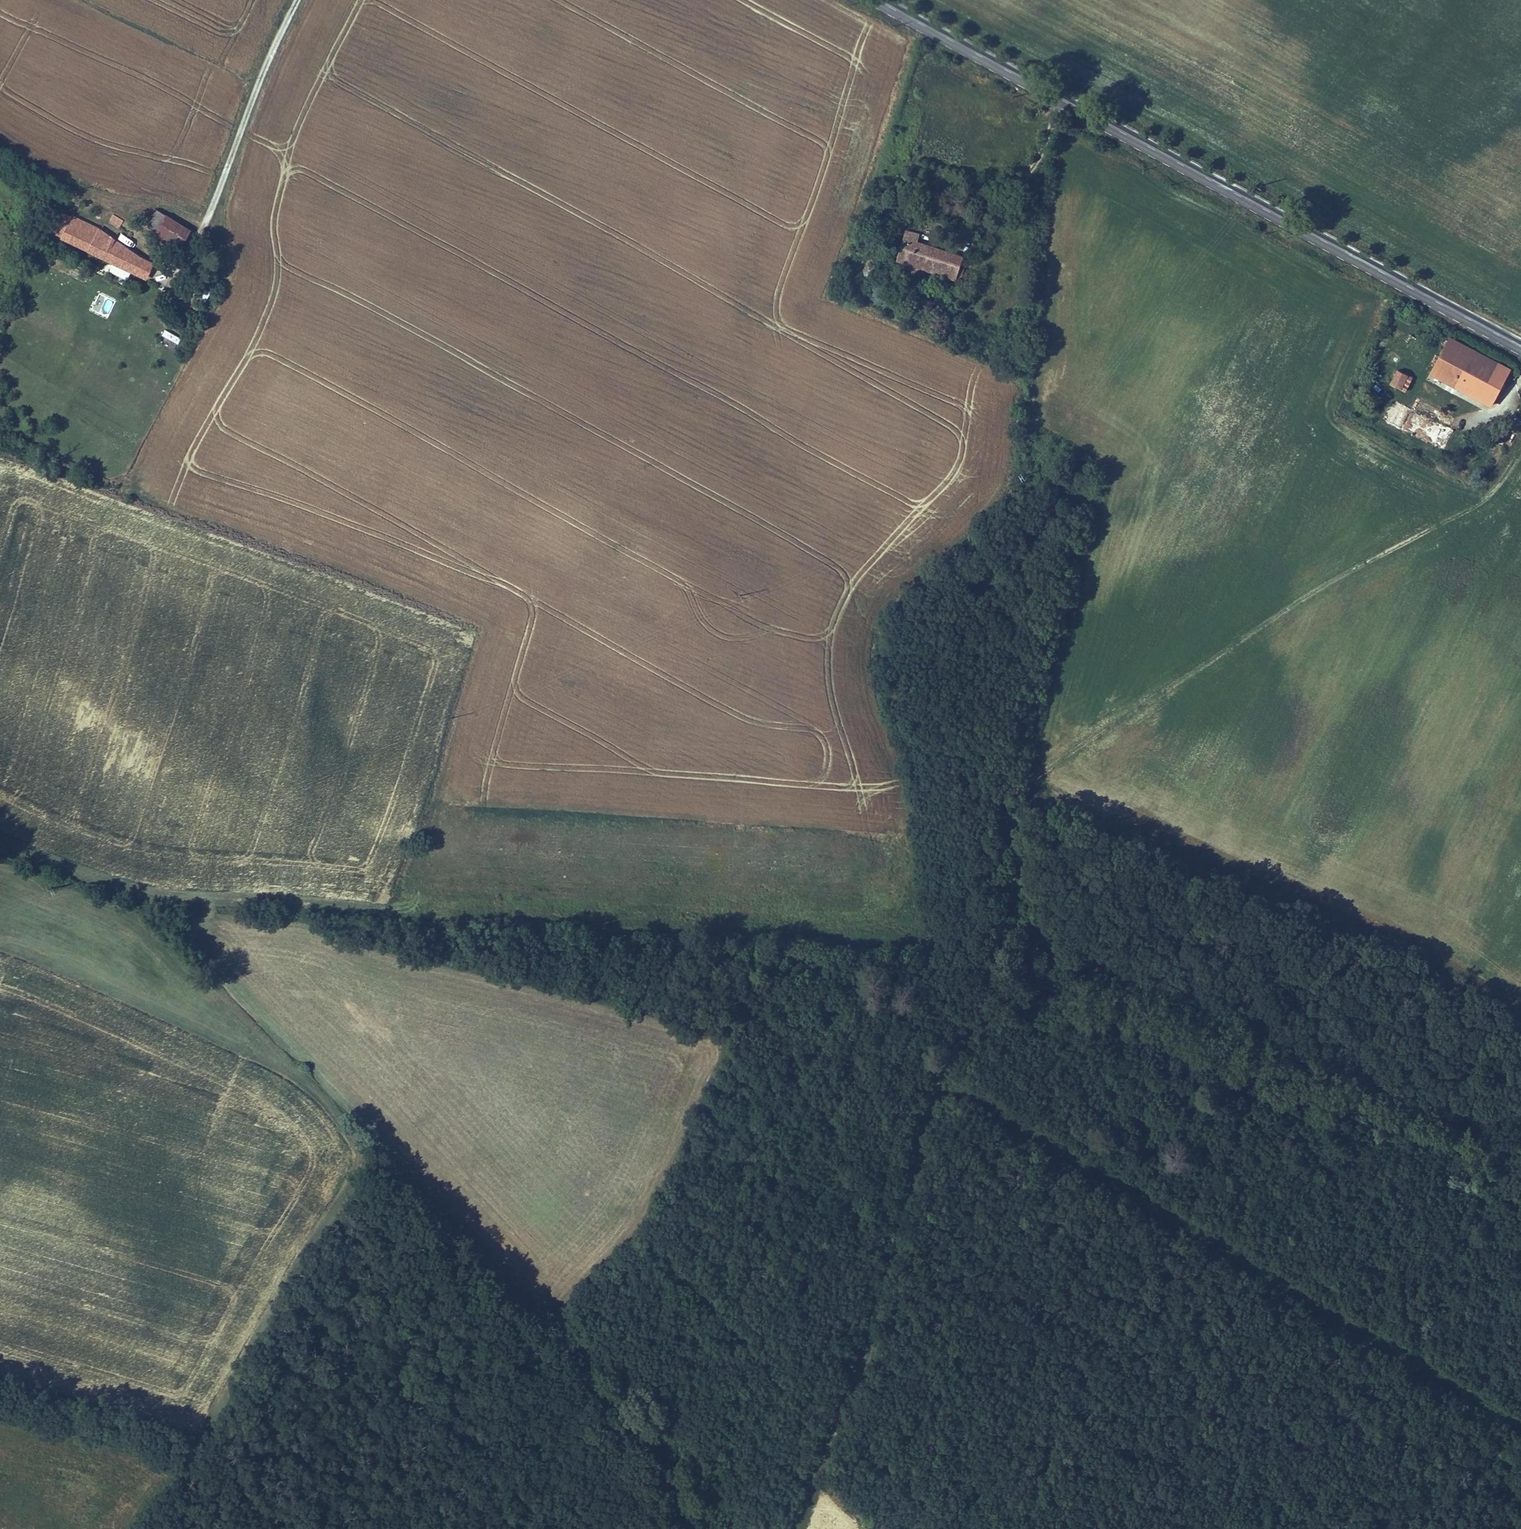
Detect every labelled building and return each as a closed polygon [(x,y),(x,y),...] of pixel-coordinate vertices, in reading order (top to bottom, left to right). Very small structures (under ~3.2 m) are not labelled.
[(135,219),(170,234),(178,215),(142,201),(135,219)] [(54,216),(48,229),(112,260),(120,243),(57,210),(54,216)] [(54,216),(47,213),(41,226),(48,229),(54,216)] [(885,256),(948,278),(952,265),(948,264),(952,254),(918,243),(921,235),(896,226),(885,256)] [(142,255),(120,243),(112,260),(134,271),(142,255)] [(865,257),(856,253),(848,270),(856,274),(865,257)] [(165,330),(161,336),(178,345),(181,338),(165,330)] [(1508,372),(1448,337),(1428,371),(1488,406),(1508,372)] [(1396,370),(1389,385),(1404,392),(1411,378),(1396,370)] [(1452,432),(1409,410),(1399,431),(1442,452),(1452,432)]
